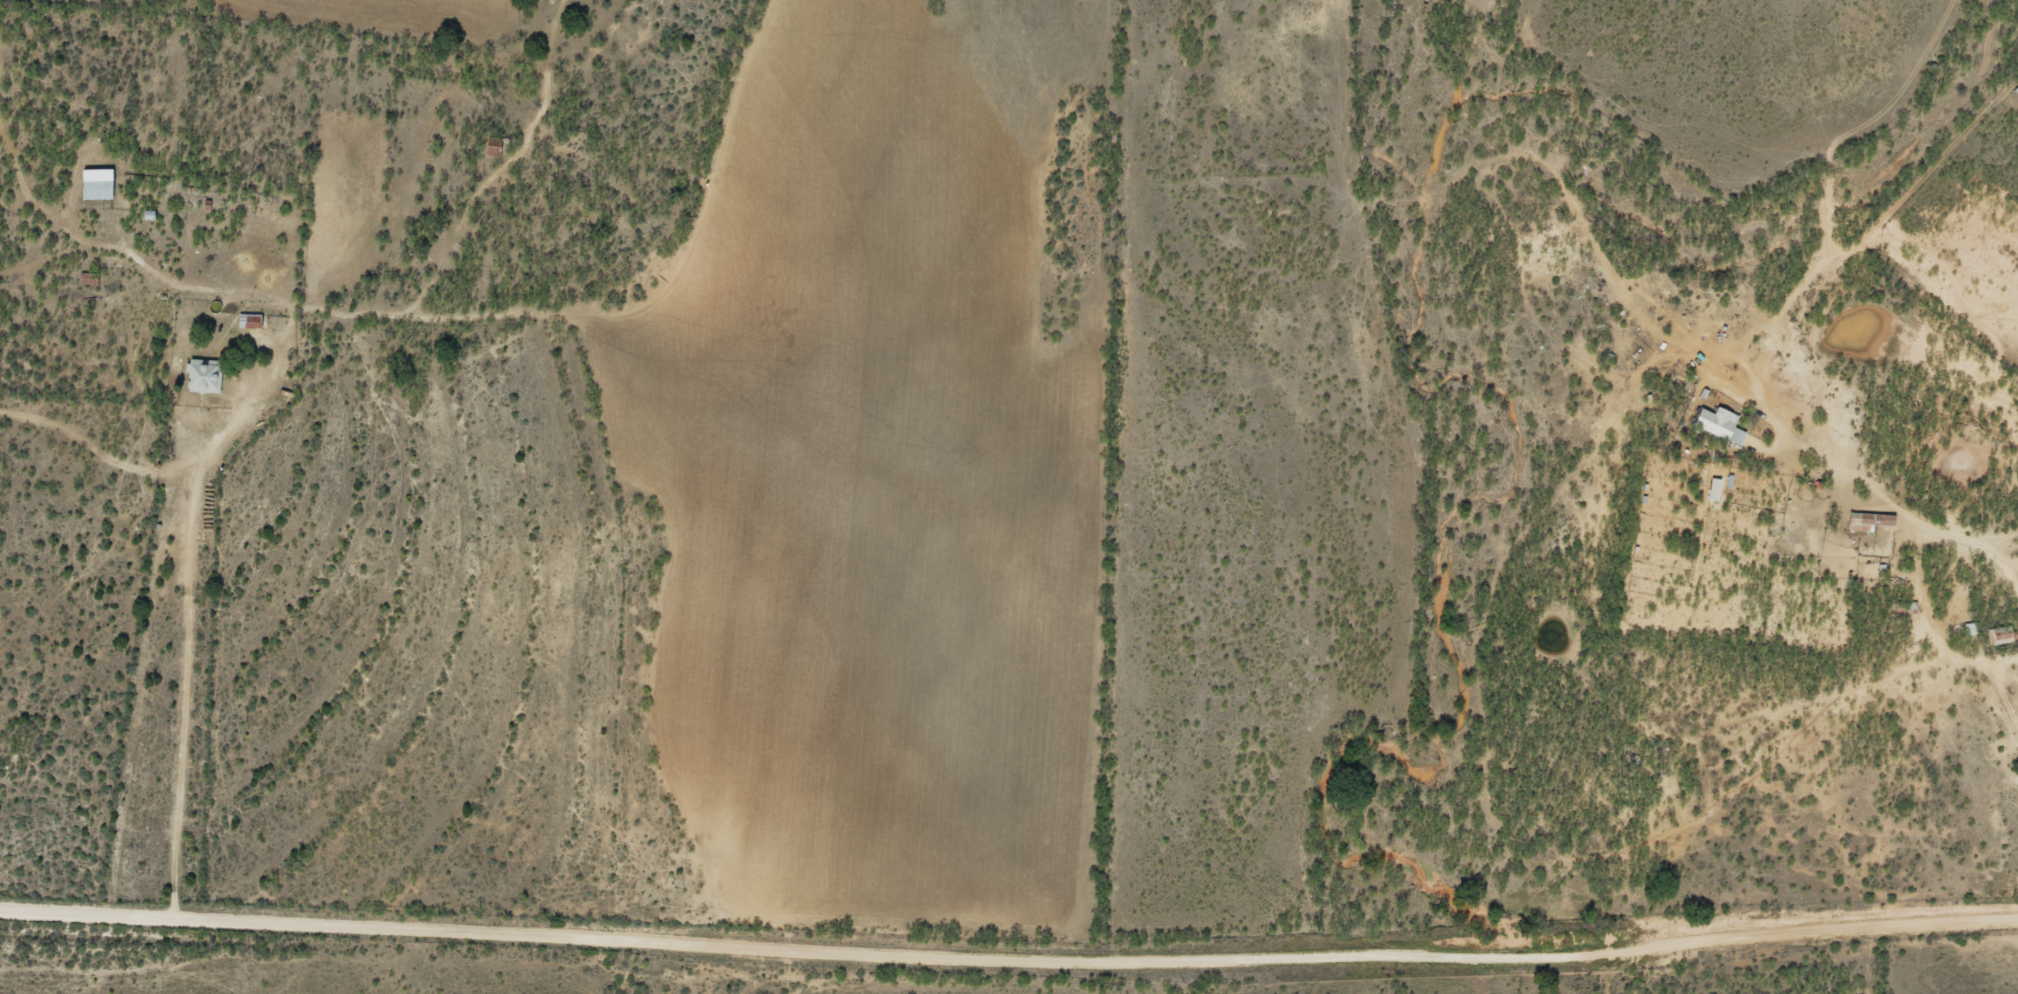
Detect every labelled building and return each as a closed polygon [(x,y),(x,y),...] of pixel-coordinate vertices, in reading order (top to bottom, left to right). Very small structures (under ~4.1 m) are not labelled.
[(85,198),(116,198),(116,168),(85,168),(85,198)] [(264,314),(245,314),(245,327),(264,327),(264,314)] [(223,358),(191,358),(191,392),(223,392),(223,358)] [(1695,425),(1742,445),(1748,432),(1736,426),(1741,415),(1719,405),(1716,412),(1703,407),(1695,425)] [(1711,500),(1720,500),(1720,478),(1711,478),(1711,500)] [(1879,531),(1879,526),(1897,526),(1897,513),(1851,513),(1851,531),(1879,531)] [(1992,644),(2017,641),(2016,624),(1990,627),(1992,644)]
